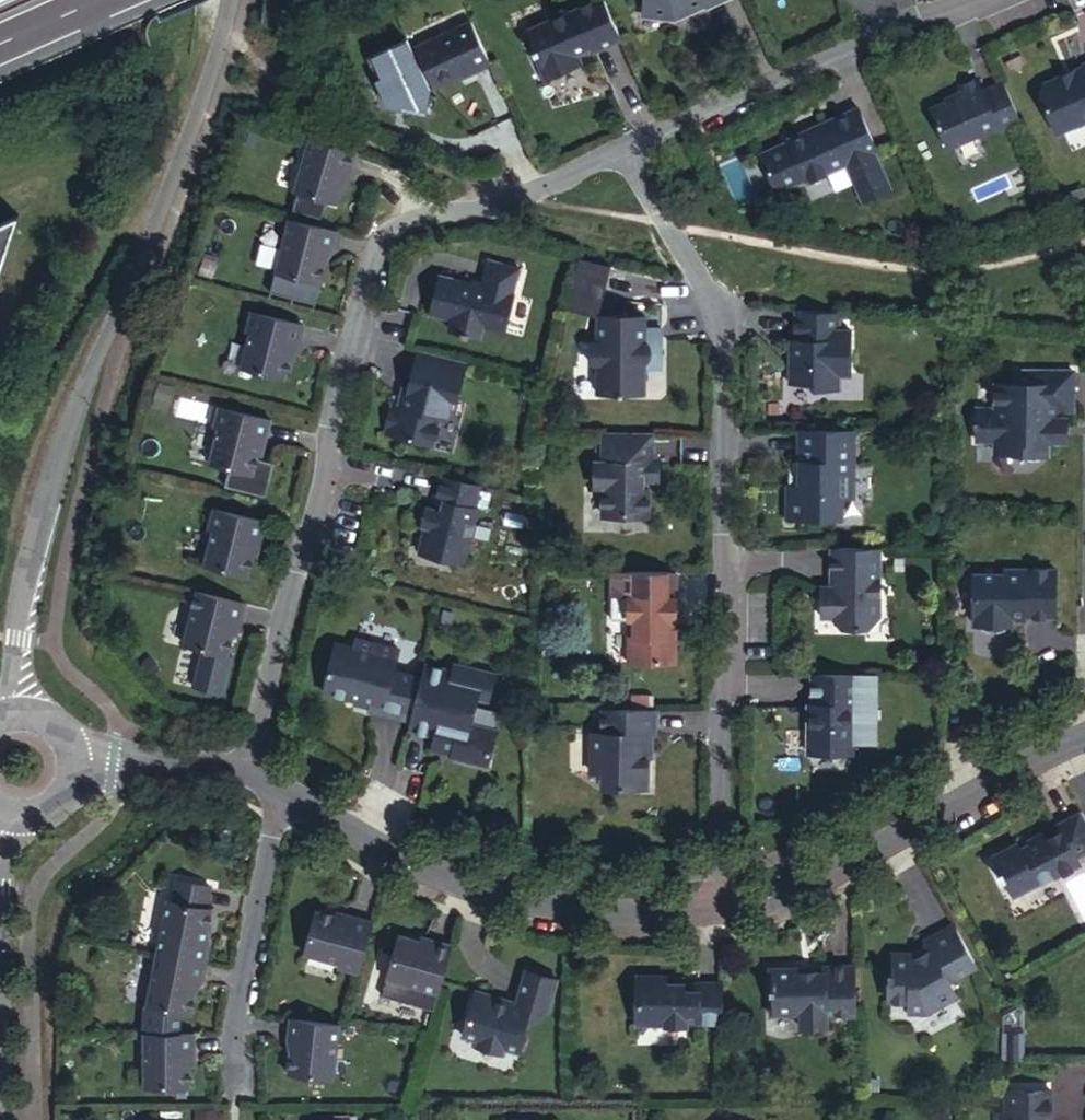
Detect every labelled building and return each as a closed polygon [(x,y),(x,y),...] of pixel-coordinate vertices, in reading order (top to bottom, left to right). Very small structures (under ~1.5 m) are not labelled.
[(737,0),(644,0),(642,24),(673,28),(705,13),(706,14),(737,0)] [(619,47),(600,5),(566,20),(565,19),(563,20),(558,18),(548,23),(546,28),(525,37),(534,57),(530,59),(543,87),(571,74),(568,66),(576,62),(589,56),(591,60),(619,47)] [(470,30),(415,55),(433,95),(458,84),(471,78),(472,80),(489,72),(470,30)] [(576,62),(568,66),(571,74),(579,70),(576,62)] [(1074,78),(1073,84),(1066,87),(1064,83),(1043,93),(1040,102),(1056,140),(1084,126),(1084,73),(1074,78)] [(459,86),(472,80),(471,78),(458,84),(459,86)] [(1073,84),(1074,78),(1064,83),(1066,87),(1073,84)] [(1021,130),(1004,91),(983,101),(978,89),(959,97),(962,105),(931,118),(949,158),(998,136),(999,139),(1021,130)] [(876,159),(858,117),(825,131),(826,133),(759,163),(776,200),(805,187),(806,190),(846,173),(862,211),(877,204),(874,199),(888,193),(874,160),(876,159)] [(247,140),(238,138),(234,151),(244,154),(247,140)] [(354,181),(358,163),(309,149),(296,201),(341,213),(346,194),(349,180),(354,181)] [(891,198),(888,193),(874,199),(877,204),(891,198)] [(21,213),(0,222),(0,275),(21,213)] [(335,259),(339,242),(288,230),(276,282),(322,293),(330,258),(335,259)] [(511,301),(518,275),(487,266),(481,288),(480,292),(471,289),(439,280),(429,318),(450,324),(447,335),(459,338),(458,341),(465,343),(466,341),(478,344),(481,333),(502,338),(512,301),(511,301)] [(838,322),(794,318),(794,349),(789,349),(789,391),(811,391),(817,397),(839,398),(839,384),(850,384),(849,338),(838,338),(838,322)] [(299,352),(303,333),(252,321),(247,340),(251,341),(243,376),(286,386),(291,367),(295,351),(299,352)] [(644,338),(644,329),(598,328),(597,351),(592,351),(592,372),(597,373),(597,401),(614,402),(614,406),(627,406),(627,402),(643,402),(644,377),(660,377),(661,347),(644,347),(644,338)] [(661,347),(661,339),(644,338),(644,347),(661,347)] [(295,368),(299,352),(295,351),(291,367),(295,368)] [(465,370),(418,358),(416,365),(463,377),(465,370)] [(463,377),(416,365),(407,407),(400,405),(398,414),(392,412),(385,441),(428,452),(436,447),(440,426),(448,421),(452,408),(456,409),(463,377)] [(1072,420),(1072,380),(1012,379),(1013,393),(994,392),(994,418),(976,418),(976,431),(973,431),(973,436),(976,436),(976,450),(995,449),(995,462),(1019,462),(1019,464),(1024,464),(1028,468),(1039,469),(1044,464),(1049,464),(1049,450),(1065,450),(1065,427),(1059,427),(1059,420),(1072,420)] [(268,448),(272,428),(219,416),(214,435),(219,436),(211,472),(255,482),(259,464),(263,447),(268,448)] [(854,437),(799,437),(799,468),(793,468),(793,477),(793,481),(799,481),(799,491),(789,491),(788,491),(788,525),(843,525),(843,504),(853,504),(854,437)] [(652,467),(652,443),(607,443),(607,454),(603,454),(603,470),(595,471),(595,495),(603,495),(602,522),(614,522),(615,523),(619,524),(623,525),(627,525),(631,525),(635,524),(638,523),(649,523),(649,498),(642,498),(642,489),(658,489),(658,467),(652,467)] [(259,464),(264,465),(268,448),(263,447),(259,464)] [(789,477),(789,491),(799,491),(799,481),(793,481),(793,477),(789,477)] [(474,517),(480,495),(443,486),(435,517),(432,516),(427,535),(430,536),(424,562),(463,572),(470,545),(463,543),(466,530),(473,532),(477,517),(474,517)] [(264,550),(268,531),(216,519),(212,538),(215,539),(206,573),(251,584),(256,565),(260,549),(264,550)] [(880,624),(880,555),(830,554),(830,592),(820,592),(820,624),(830,623),(841,635),(869,635),(880,624)] [(1024,624),(1055,623),(1056,576),(1006,576),(1006,581),(975,581),(974,632),(981,632),(981,636),(984,638),(986,639),(990,640),(995,640),(999,639),(1002,638),(1005,636),(1006,636),(1006,631),(1013,631),(1013,628),(1024,627),(1024,624)] [(622,605),(621,627),(629,627),(629,670),(676,671),(676,636),(680,636),(680,627),(677,626),(677,580),(613,580),(613,605),(622,605)] [(245,628),(249,611),(200,600),(188,652),(233,662),(238,642),(241,627),(245,628)] [(412,728),(422,686),(393,679),(398,657),(354,647),(352,656),(334,651),(322,699),(355,708),(356,703),(372,707),(370,716),(370,718),(412,728)] [(454,680),(426,672),(422,686),(412,728),(409,738),(436,747),(434,754),(454,760),(453,766),(452,769),(488,780),(498,742),(472,735),(478,710),(489,713),(496,684),(456,673),(454,680)] [(857,713),(857,681),(812,681),(811,712),(808,712),(808,761),(853,762),(853,713),(857,713)] [(372,707),(356,703),(355,708),(354,712),(370,716),(372,707)] [(658,742),(657,717),(603,717),(603,740),(593,740),(594,780),(608,780),(617,780),(617,796),(652,796),(652,766),(655,766),(655,742),(658,742)] [(454,760),(434,754),(433,760),(453,766),(454,760)] [(617,796),(617,780),(608,780),(608,795),(617,796)] [(1084,816),(1061,830),(1067,839),(1053,847),(1052,844),(1036,854),(1034,850),(1024,856),(1020,850),(998,863),(1007,880),(1003,883),(1006,890),(1010,887),(1019,905),(1059,882),(1060,884),(1084,871),(1080,863),(1084,861),(1084,818),(1084,816)] [(1036,854),(1052,844),(1050,841),(1034,850),(1036,854)] [(213,898),(180,892),(176,914),(209,920),(213,898)] [(176,914),(170,913),(149,1014),(183,1020),(195,1022),(202,988),(206,989),(214,955),(209,955),(216,921),(209,920),(176,914)] [(360,980),(374,927),(355,922),(354,927),(338,922),(320,918),(308,962),(343,971),(342,976),(360,980)] [(354,927),(355,922),(339,918),(338,922),(354,927)] [(981,971),(957,930),(928,946),(931,951),(933,955),(918,963),(915,959),(897,961),(897,981),(893,981),(893,1008),(914,1008),(914,1019),(932,1019),(961,1001),(953,987),(981,971)] [(443,1000),(456,951),(439,946),(437,950),(423,946),(403,940),(390,986),(443,1000)] [(437,950),(439,946),(425,942),(423,946),(437,950)] [(931,951),(915,959),(918,963),(933,955),(931,951)] [(863,1020),(863,973),(830,974),(830,975),(830,979),(805,980),(805,976),(805,975),(774,975),(775,1021),(805,1021),(805,1034),(833,1034),(833,1020),(863,1020)] [(552,1017),(561,985),(530,976),(521,1007),(480,996),(468,1041),(482,1045),(481,1051),(508,1058),(509,1053),(524,1057),(534,1022),(541,1024),(552,1017)] [(726,1028),(726,990),(669,990),(669,985),(640,985),(640,1031),(668,1031),(688,1032),(688,1028),(726,1028)] [(183,1020),(149,1014),(143,1043),(179,1041),(183,1020)] [(336,1084),(343,1032),(292,1026),(290,1043),(295,1044),(290,1078),(336,1084)] [(193,1058),(195,1040),(179,1041),(143,1043),(140,1095),(185,1094),(187,1074),(189,1058),(193,1058)] [(1010,1095),(1010,1119),(1000,1119),(1053,1119),(1054,1095),(1010,1095)]
